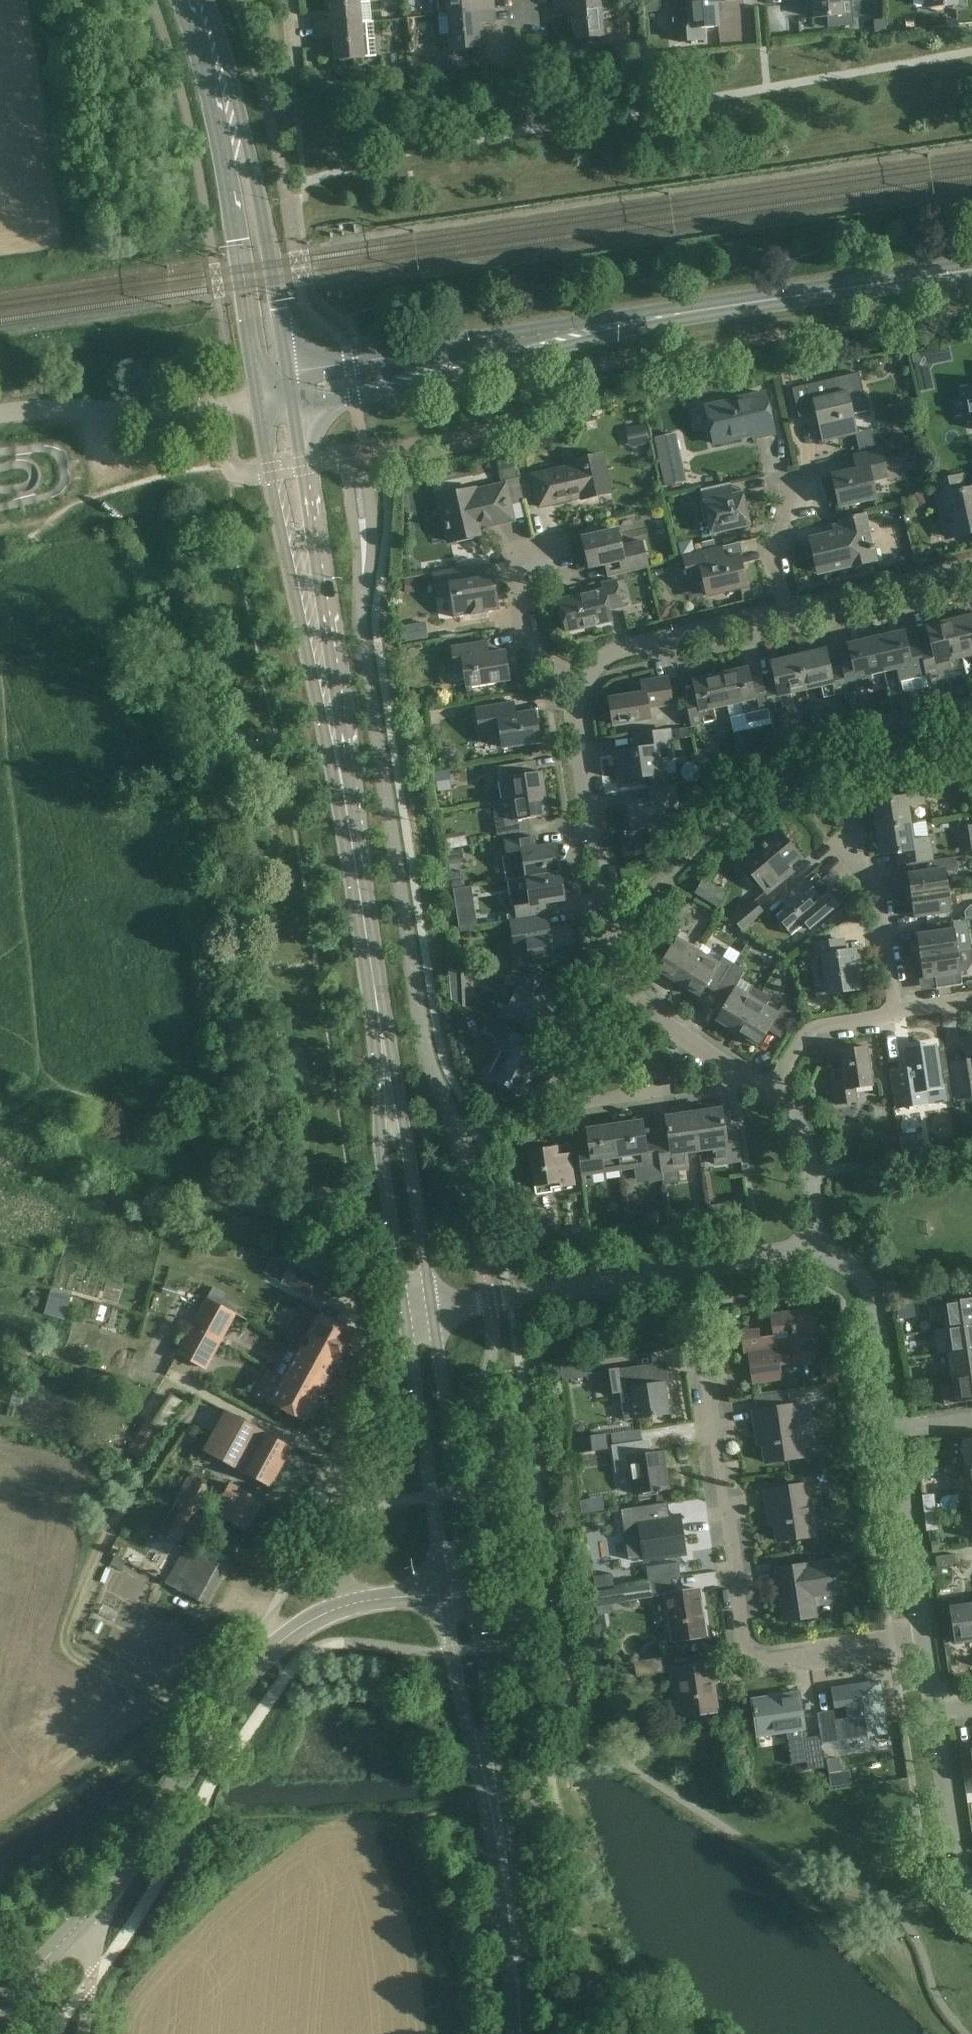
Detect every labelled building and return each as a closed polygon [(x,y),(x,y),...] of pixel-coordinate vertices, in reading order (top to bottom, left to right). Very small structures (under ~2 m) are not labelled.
[(371,21),(370,1),(358,2),(358,0),(330,0),(331,13),(314,14),(315,26),(371,21)] [(438,14),(494,10),(493,0),(436,0),(438,14)] [(675,7),(671,11),(672,24),(677,28),(678,42),(705,40),(704,26),(719,25),(716,1),(727,0),(674,0),(675,7)] [(814,16),(842,14),(841,0),(812,0),(814,16)] [(603,35),(600,1),(554,4),(555,15),(572,14),(574,38),(603,35)] [(494,10),(438,14),(439,35),(449,34),(450,49),(479,46),(478,32),(477,22),(495,21),(494,10)] [(371,21),(315,26),(316,37),(333,36),(335,60),(375,56),(372,21),(371,22),(371,21)] [(950,345),(912,352),(920,392),(935,389),(931,365),(953,361),(950,345)] [(868,411),(860,373),(792,388),(799,417),(816,413),(823,441),(857,433),(853,414),(868,411)] [(775,434),(765,393),(706,407),(715,445),(754,436),(755,439),(775,434)] [(645,425),(625,429),(629,448),(649,443),(645,425)] [(686,482),(675,433),(654,438),(665,487),(686,482)] [(887,476),(881,450),(855,456),(858,470),(834,475),(841,506),(876,498),(871,480),(887,476)] [(611,493),(602,455),(573,462),(574,465),(532,475),(539,507),(582,497),(582,500),(611,493)] [(511,457),(496,461),(500,481),(516,477),(511,457)] [(961,474),(933,481),(937,497),(941,496),(951,537),(971,533),(971,488),(965,490),(961,474)] [(732,495),(729,483),(701,490),(704,502),(701,503),(705,521),(708,520),(712,535),(751,526),(743,492),(732,495)] [(513,520),(506,485),(486,489),(487,492),(473,495),(472,490),(440,497),(450,542),(479,536),(476,525),(490,522),(491,525),(513,520)] [(875,560),(864,513),(842,518),(844,530),(811,538),(819,573),(875,560)] [(621,545),(617,530),(582,538),(590,568),(605,564),(608,577),(648,568),(642,540),(621,545)] [(725,560),(722,548),(685,556),(690,579),(703,576),(708,595),(746,587),(740,557),(725,560)] [(464,580),(462,568),(433,573),(437,598),(450,596),(454,617),(499,610),(493,575),(464,580)] [(622,607),(616,580),(602,583),(604,590),(559,600),(566,632),(611,622),(609,611),(622,607)] [(954,620),(963,657),(971,655),(971,616),(954,620)] [(426,620),(403,624),(405,641),(428,637),(426,620)] [(930,642),(919,644),(926,678),(952,672),(949,661),(963,657),(954,620),(926,626),(930,642)] [(904,631),(876,638),(884,671),(898,668),(901,680),(903,691),(908,692),(929,687),(926,678),(925,674),(919,644),(917,638),(916,639),(906,641),(904,631)] [(840,656),(842,667),(848,692),(872,686),(870,675),(884,671),(876,638),(849,644),(851,654),(840,656)] [(489,652),(487,640),(452,646),(455,670),(464,669),(467,687),(509,681),(505,650),(489,652)] [(824,698),(848,692),(842,667),(831,670),(826,650),(799,656),(806,689),(822,685),(824,698)] [(791,692),(806,689),(799,656),(771,663),(775,683),(764,685),(769,707),(769,710),(794,704),(791,692)] [(720,674),(728,705),(741,702),(744,713),(769,707),(764,685),(762,677),(750,680),(748,668),(720,674)] [(728,705),(720,674),(693,681),(696,692),(684,695),(691,726),(717,720),(714,708),(728,705)] [(671,704),(668,678),(643,682),(645,694),(609,699),(613,725),(649,720),(648,707),(671,704)] [(515,715),(513,701),(477,707),(481,736),(501,733),(503,747),(540,742),(535,712),(515,715)] [(925,724),(923,714),(910,717),(910,716),(894,720),(897,731),(925,724)] [(867,725),(856,727),(859,739),(870,737),(867,725)] [(674,757),(670,730),(641,735),(643,748),(618,752),(622,780),(662,774),(660,759),(674,757)] [(793,758),(790,744),(780,746),(783,760),(793,758)] [(758,772),(755,760),(742,763),(744,775),(758,772)] [(497,767),(502,800),(548,793),(546,780),(543,781),(542,772),(532,773),(530,761),(497,767)] [(968,779),(964,764),(937,770),(941,786),(968,779)] [(873,802),(877,828),(911,823),(908,804),(924,802),(921,781),(889,786),(891,799),(873,802)] [(680,814),(676,784),(648,788),(649,800),(626,803),(630,831),(649,828),(650,833),(667,830),(665,816),(680,814)] [(502,800),(492,802),(498,836),(507,834),(531,830),(529,818),(549,815),(547,807),(550,806),(548,793),(502,800)] [(911,823),(877,828),(881,854),(898,852),(900,865),(918,863),(932,861),(929,839),(927,839),(925,821),(911,823)] [(957,828),(962,853),(971,852),(971,825),(957,828)] [(800,856),(779,831),(762,845),(763,847),(743,863),(767,893),(793,872),(788,866),(800,856)] [(527,877),(560,872),(556,845),(537,848),(535,836),(506,840),(509,856),(502,857),(505,880),(527,877)] [(908,897),(949,890),(946,872),(958,870),(956,857),(932,861),(918,863),(919,872),(908,874),(910,885),(906,886),(908,897)] [(462,871),(450,873),(452,887),(464,885),(462,871)] [(560,872),(527,877),(529,893),(514,895),(518,919),(546,915),(545,903),(564,900),(560,872)] [(817,893),(805,878),(780,899),(788,908),(777,916),(791,933),(804,923),(809,929),(839,904),(830,892),(820,900),(815,894),(817,893)] [(725,894),(702,880),(693,894),(717,907),(725,894)] [(949,890),(908,897),(909,907),(913,906),(915,918),(952,912),(949,890)] [(763,913),(753,901),(732,918),(742,931),(763,913)] [(538,918),(512,922),(516,951),(529,949),(531,964),(569,958),(567,944),(570,944),(568,929),(550,932),(548,916),(538,918)] [(656,970),(678,984),(699,950),(677,937),(681,932),(669,924),(651,952),(663,959),(656,970)] [(958,951),(955,929),(918,934),(919,946),(915,947),(916,957),(958,951)] [(845,952),(843,940),(815,944),(818,968),(825,967),(829,993),(860,988),(855,951),(845,952)] [(958,951),(916,957),(918,968),(922,967),(924,979),(935,977),(937,989),(962,985),(960,975),(961,974),(961,971),(967,971),(971,964),(971,957),(971,949),(958,951)] [(706,987),(717,994),(735,964),(723,956),(719,963),(699,950),(678,984),(700,997),(706,987)] [(736,1034),(762,992),(752,987),(748,994),(736,987),(746,971),(735,964),(717,994),(727,1001),(715,1020),(736,1034)] [(547,978),(522,975),(520,991),(518,991),(505,1016),(540,1033),(557,1000),(544,994),(545,991),(547,978)] [(762,992),(736,1034),(759,1047),(769,1031),(781,1039),(795,1015),(782,1007),(779,1013),(766,1005),(771,998),(762,992)] [(504,1031),(487,1022),(482,1032),(499,1041),(504,1031)] [(490,1074),(488,1078),(509,1089),(522,1096),(523,1097),(524,1096),(525,1094),(536,1073),(541,1064),(542,1063),(541,1062),(539,1061),(530,1056),(536,1045),(513,1032),(502,1052),(508,1055),(496,1078),(490,1074)] [(966,1041),(970,1069),(954,1072),(957,1098),(971,1096),(971,1040),(966,1041)] [(908,1070),(892,1073),(897,1108),(947,1100),(944,1086),(941,1087),(935,1049),(921,1051),(921,1047),(905,1050),(908,1070)] [(873,1085),(867,1048),(841,1052),(845,1078),(833,1079),(836,1104),(857,1101),(855,1088),(873,1085)] [(721,1110),(693,1114),(698,1151),(713,1149),(716,1165),(741,1161),(736,1125),(724,1127),(721,1110)] [(698,1151),(693,1114),(665,1118),(668,1135),(656,1137),(663,1180),(663,1184),(679,1182),(678,1170),(688,1169),(685,1153),(698,1151)] [(642,1121),(615,1125),(619,1157),(621,1170),(635,1168),(646,1166),(649,1182),(663,1180),(656,1137),(645,1138),(642,1121)] [(589,1147),(577,1148),(581,1176),(604,1172),(621,1170),(619,1157),(615,1125),(586,1129),(589,1147)] [(919,1134),(899,1137),(902,1152),(925,1148),(924,1139),(920,1140),(917,1141),(916,1135),(919,1135),(919,1134)] [(559,1156),(558,1146),(546,1148),(547,1150),(529,1152),(535,1191),(575,1185),(570,1155),(559,1156)] [(320,1280),(292,1265),(283,1280),(311,1296),(316,1288),(320,1280)] [(71,1297),(51,1291),(45,1309),(66,1315),(71,1297)] [(193,1324),(221,1340),(236,1312),(207,1297),(193,1324)] [(971,1325),(971,1299),(942,1304),(930,1306),(932,1319),(944,1317),(946,1329),(971,1325)] [(816,1339),(812,1310),(772,1316),(775,1336),(760,1338),(759,1331),(742,1333),(744,1350),(748,1349),(753,1384),(782,1379),(780,1365),(814,1360),(811,1340),(816,1339)] [(298,1352),(333,1371),(354,1333),(320,1314),(317,1319),(305,1312),(290,1340),(294,1342),(290,1348),(298,1353),(298,1352)] [(221,1340),(193,1324),(178,1352),(206,1367),(221,1340)] [(946,1329),(950,1354),(971,1350),(971,1325),(946,1329)] [(950,1354),(953,1378),(971,1375),(971,1350),(950,1354)] [(285,1377),(320,1396),(333,1371),(298,1352),(298,1353),(285,1377)] [(588,1377),(586,1362),(561,1365),(563,1380),(588,1377)] [(603,1396),(620,1393),(624,1420),(636,1418),(637,1420),(669,1415),(664,1385),(669,1385),(666,1365),(619,1372),(618,1370),(600,1373),(603,1396)] [(306,1421),(320,1396),(285,1377),(284,1379),(268,1371),(256,1393),(306,1421)] [(953,1378),(955,1387),(942,1389),(944,1406),(971,1402),(971,1375),(953,1378)] [(793,1424),(791,1407),(754,1412),(756,1431),(763,1430),(768,1463),(803,1458),(798,1423),(793,1424)] [(293,1446),(226,1410),(205,1450),(271,1487),(293,1446)] [(131,1444),(141,1451),(162,1426),(152,1418),(131,1444)] [(605,1434),(574,1438),(577,1454),(607,1449),(605,1434)] [(966,1466),(971,1465),(971,1440),(962,1441),(966,1466)] [(651,1455),(649,1442),(613,1447),(617,1473),(631,1471),(634,1494),(669,1489),(663,1453),(651,1455)] [(211,1488),(189,1476),(177,1499),(161,1528),(158,1534),(167,1540),(171,1534),(183,1541),(211,1488)] [(264,1501),(231,1483),(223,1497),(227,1498),(224,1503),(228,1506),(222,1517),(247,1531),(264,1501)] [(805,1502),(803,1486),(766,1491),(768,1509),(774,1508),(779,1542),(815,1537),(810,1502),(805,1502)] [(667,1503),(621,1510),(628,1560),(644,1558),(644,1561),(685,1555),(679,1515),(669,1517),(667,1503)] [(233,1560),(205,1545),(200,1555),(185,1546),(166,1581),(181,1590),(208,1606),(221,1583),(233,1560)] [(957,1565),(955,1554),(935,1557),(937,1567),(957,1565)] [(839,1593),(834,1562),(777,1570),(779,1585),(785,1584),(790,1620),(816,1617),(813,1597),(839,1593)] [(678,1563),(662,1565),(664,1579),(680,1577),(678,1563)] [(612,1574),(593,1577),(595,1589),(614,1586),(612,1574)] [(650,1582),(623,1586),(625,1601),(652,1597),(650,1582)] [(706,1637),(700,1591),(667,1595),(673,1642),(706,1637)] [(961,1606),(960,1599),(948,1601),(954,1643),(971,1640),(971,1604),(961,1606)] [(664,1672),(661,1658),(635,1662),(637,1676),(664,1672)] [(717,1713),(710,1665),(672,1671),(674,1683),(679,1682),(684,1717),(717,1713)] [(887,1734),(880,1682),(833,1689),(836,1709),(845,1707),(847,1718),(835,1720),(834,1712),(818,1714),(822,1743),(887,1734)] [(806,1738),(799,1694),(752,1701),(758,1736),(786,1731),(791,1764),(808,1762),(809,1770),(825,1768),(820,1736),(806,1738)] [(844,1775),(844,1758),(830,1757),(829,1774),(844,1775)]
